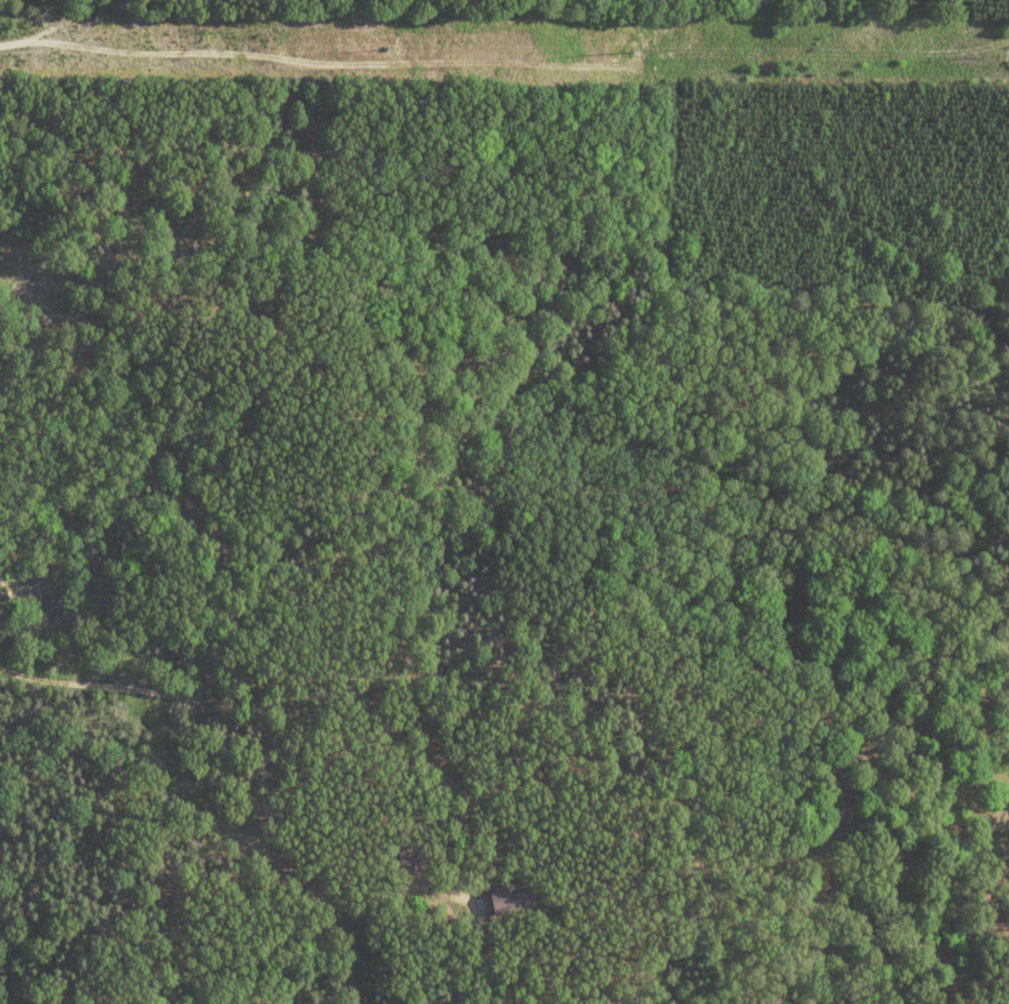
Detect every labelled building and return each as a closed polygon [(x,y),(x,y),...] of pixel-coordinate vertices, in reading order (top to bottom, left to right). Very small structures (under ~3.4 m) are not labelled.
[(486,888),(491,918),(533,911),(528,881),(486,888)]
